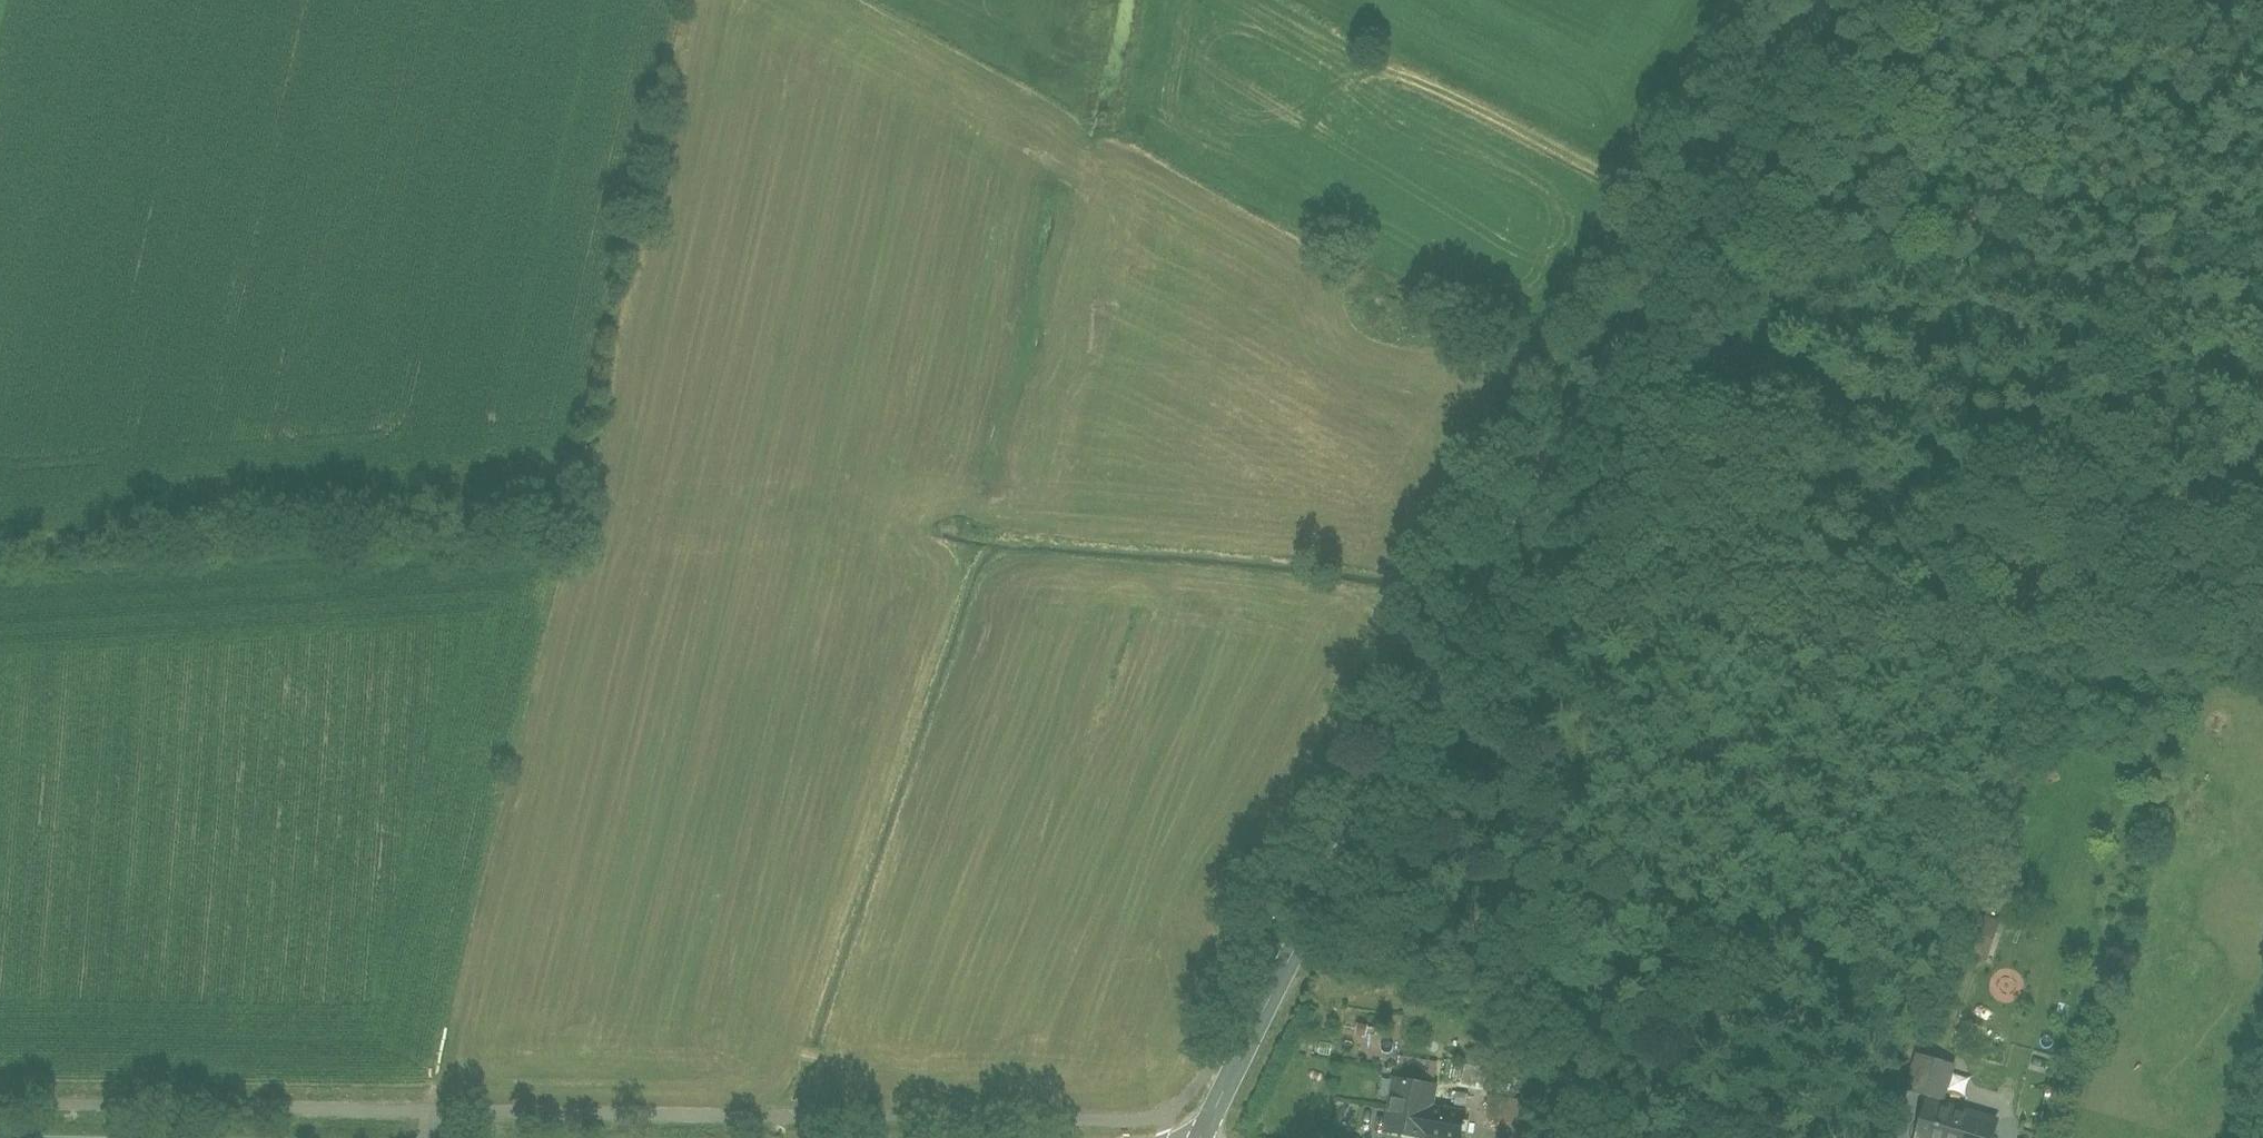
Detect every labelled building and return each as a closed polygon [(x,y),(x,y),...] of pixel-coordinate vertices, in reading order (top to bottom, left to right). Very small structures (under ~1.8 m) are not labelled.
[(1913,1086),(1935,1092),(1946,1056),(1924,1050),(1913,1086)] [(1952,1099),(1964,1062),(1949,1057),(1937,1094),(1952,1099)] [(1381,1137),(1462,1137),(1465,1117),(1435,1112),(1417,1109),(1421,1084),(1391,1079),(1381,1137)] [(2008,1117),(1926,1095),(1915,1137),(2002,1137),(2008,1117)] [(1504,1137),(1529,1137),(1529,1131),(1506,1128),(1504,1137)]
